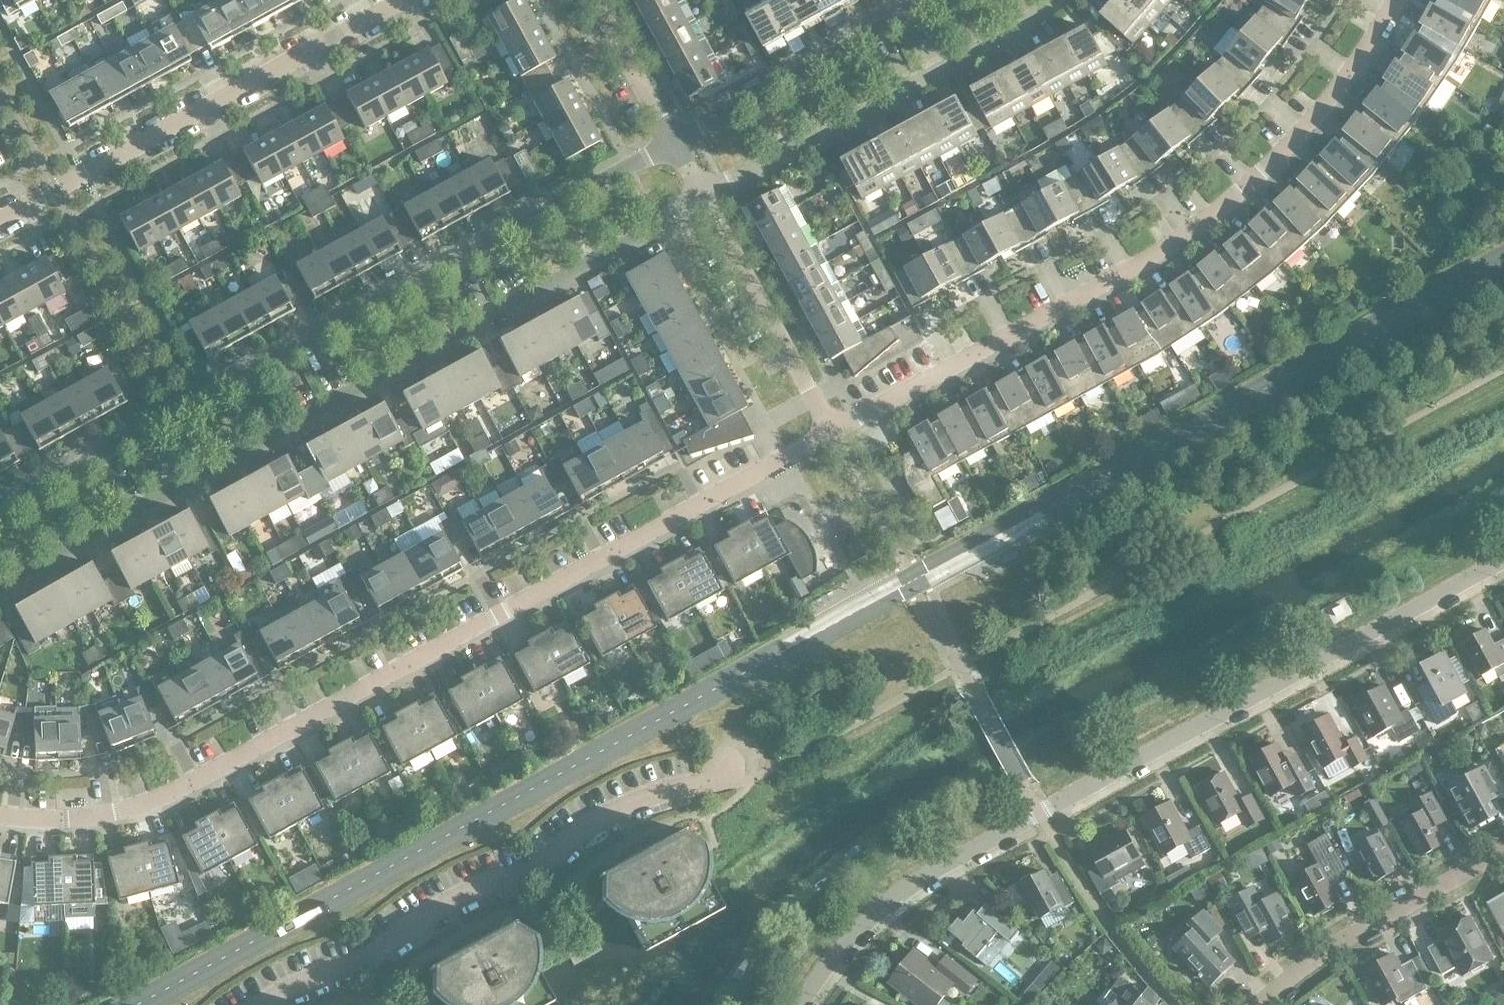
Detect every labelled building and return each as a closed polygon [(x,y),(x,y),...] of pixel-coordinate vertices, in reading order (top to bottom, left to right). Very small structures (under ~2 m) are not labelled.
[(34,0),(0,0),(0,3),(7,16),(34,1),(34,0)] [(235,0),(221,0),(212,5),(231,39),(251,28),(235,0)] [(251,28),(271,17),(261,0),(235,0),(251,28)] [(287,0),(261,0),(271,17),(291,6),(287,0)] [(497,36),(532,17),(522,0),(513,0),(485,15),(497,36)] [(685,0),(640,0),(636,2),(647,21),(685,0)] [(695,19),(685,0),(647,21),(657,40),(695,19)] [(731,0),(730,0),(723,4),(730,17),(738,13),(731,0)] [(763,0),(762,0),(743,10),(764,48),(784,37),(763,0)] [(788,0),(763,0),(784,37),(803,27),(788,0)] [(813,0),(788,0),(803,27),(822,17),(813,0)] [(837,0),(813,0),(822,17),(841,6),(837,0)] [(1117,0),(1112,0),(1099,15),(1114,27),(1107,35),(1126,51),(1148,27),(1117,0)] [(1150,0),(1117,0),(1148,27),(1162,10),(1150,0)] [(1162,10),(1171,0),(1150,0),(1162,10)] [(1305,0),(1266,0),(1261,9),(1293,32),(1301,22),(1296,19),(1307,1),(1305,0)] [(1430,13),(1426,11),(1419,24),(1423,26),(1423,25),(1464,48),(1481,19),(1447,0),(1438,0),(1430,13)] [(1481,19),(1491,1),(1492,0),(1447,0),(1481,19)] [(126,11),(121,2),(108,9),(113,18),(126,11)] [(80,4),(72,8),(78,19),(89,13),(84,5),(80,4)] [(231,39),(212,5),(193,15),(192,14),(181,14),(178,16),(198,52),(208,47),(210,50),(231,39)] [(113,18),(108,9),(95,16),(100,25),(113,18)] [(1293,32),(1261,9),(1241,34),(1268,56),(1281,39),(1285,43),(1293,32)] [(176,11),(166,17),(171,27),(181,22),(176,11)] [(145,28),(150,39),(169,72),(190,61),(166,17),(145,28)] [(543,37),(532,17),(497,36),(508,56),(543,37)] [(705,38),(695,19),(657,40),(667,59),(705,38)] [(86,33),(81,24),(68,31),(73,40),(86,33)] [(751,38),(744,24),(736,28),(744,42),(751,38)] [(1423,25),(1423,26),(1418,34),(1413,42),(1409,39),(1401,51),(1405,54),(1405,53),(1444,79),(1456,62),(1464,48),(1423,25)] [(1086,26),(1070,34),(1066,36),(1087,75),(1107,65),(1086,26)] [(1213,52),(1221,58),(1250,85),(1259,75),(1255,72),(1268,56),(1241,34),(1239,36),(1231,30),(1213,52)] [(73,40),(68,31),(55,38),(60,47),(73,40)] [(1172,48),(1179,40),(1169,31),(1162,39),(1172,48)] [(459,32),(448,38),(454,50),(465,44),(459,32)] [(22,34),(13,39),(19,51),(29,46),(22,34)] [(1087,75),(1066,36),(1047,47),(1068,86),(1087,75)] [(554,58),(543,37),(508,56),(525,88),(550,74),(544,63),(554,58)] [(716,57),(705,38),(667,59),(678,78),(716,57)] [(759,51),(751,38),(744,42),(751,55),(759,51)] [(169,72),(150,39),(130,50),(149,83),(169,72)] [(106,52),(110,61),(129,94),(149,83),(130,50),(126,41),(106,52)] [(427,49),(406,60),(425,95),(446,84),(441,75),(452,69),(438,44),(427,50),(427,49)] [(472,55),(465,44),(454,50),(461,61),(472,55)] [(1068,86),(1047,47),(1028,57),(1049,96),(1068,86)] [(38,63),(31,51),(22,56),(29,68),(38,63)] [(1405,53),(1405,54),(1394,69),(1390,67),(1382,79),(1386,82),(1387,81),(1425,107),(1444,79),(1405,53)] [(727,77),(716,57),(678,78),(689,97),(727,77)] [(1049,96),(1028,57),(1009,67),(1030,106),(1049,96)] [(1250,85),(1221,58),(1198,81),(1223,106),(1238,91),(1242,95),(1250,85)] [(425,95),(406,60),(386,71),(405,106),(425,95)] [(129,94),(110,61),(90,72),(109,105),(129,94)] [(67,76),(70,83),(89,116),(109,105),(90,72),(87,65),(84,64),(67,73),(67,76)] [(1030,106),(1009,67),(990,78),(1011,117),(1030,106)] [(405,106),(386,71),(366,82),(385,117),(405,106)] [(556,85),(550,74),(525,88),(542,119),(577,100),(566,79),(556,85)] [(1011,117),(990,78),(970,89),(992,128),(1011,117)] [(1223,106),(1198,81),(1176,103),(1202,133),(1212,124),(1208,120),(1223,106)] [(1387,81),(1386,82),(1381,89),(1375,97),(1371,94),(1362,105),(1366,108),(1367,107),(1403,136),(1417,119),(1425,107),(1387,81)] [(385,117),(366,82),(345,94),(345,95),(335,100),(348,125),(359,120),(364,128),(385,117)] [(89,116),(70,83),(50,94),(68,128),(89,116)] [(1495,110),(1503,114),(1503,113),(1503,89),(1495,110)] [(956,96),(941,105),(936,107),(958,146),(978,135),(956,96)] [(348,125),(335,100),(324,106),(323,105),(302,117),(321,151),(342,140),(338,131),(348,125)] [(588,120),(577,100),(542,119),(553,139),(588,120)] [(1085,116),(1095,111),(1089,100),(1079,106),(1085,116)] [(1202,133),(1176,103),(1151,123),(1173,150),(1189,137),(1192,142),(1202,133)] [(958,146),(936,107),(918,118),(939,157),(958,146)] [(1367,107),(1366,108),(1354,123),(1350,120),(1342,131),(1345,134),(1346,133),(1382,163),(1403,136),(1367,107)] [(321,151),(302,117),(282,128),(301,162),(321,151)] [(1060,132),(1067,128),(1060,117),(1053,120),(1060,132)] [(939,157),(918,118),(899,128),(920,167),(939,157)] [(599,141),(588,120),(553,139),(565,160),(599,141)] [(1089,122),(1080,128),(1086,138),(1096,132),(1089,122)] [(428,123),(417,129),(423,140),(434,134),(428,123)] [(1173,150),(1151,123),(1126,142),(1149,175),(1160,168),(1156,163),(1173,150)] [(508,124),(499,129),(505,139),(514,134),(508,124)] [(301,162),(282,128),(262,139),(281,173),(301,162)] [(920,167),(899,128),(880,138),(901,177),(920,167)] [(423,140),(417,129),(406,135),(412,146),(423,140)] [(1346,133),(1345,134),(1339,142),(1333,148),(1329,145),(1319,156),(1323,159),(1324,158),(1358,190),(1373,174),(1382,163),(1346,133)] [(901,177),(880,138),(861,149),(882,188),(901,177)] [(281,173),(262,139),(241,150),(242,151),(231,157),(245,182),(256,176),(260,185),(281,173)] [(436,139),(425,146),(431,157),(442,150),(436,139)] [(1066,139),(1056,145),(1062,155),(1072,149),(1066,139)] [(1149,175),(1126,142),(1099,159),(1118,189),(1135,178),(1138,183),(1149,175)] [(431,157),(425,146),(414,152),(420,163),(431,157)] [(882,188),(861,149),(841,159),(847,170),(839,174),(848,189),(855,185),(862,198),(882,188)] [(523,150),(512,156),(519,167),(530,161),(523,150)] [(1036,155),(1026,161),(1031,170),(1038,167),(1039,163),(1036,155)] [(245,182),(231,157),(221,163),(220,162),(199,173),(218,208),(239,196),(234,188),(245,182)] [(1324,158),(1323,159),(1310,173),(1306,169),(1296,180),(1300,183),(1301,182),(1335,214),(1358,190),(1324,158)] [(488,159),(466,171),(485,206),(508,193),(508,192),(507,193),(505,190),(516,184),(502,159),(491,165),(488,159)] [(1118,189),(1099,159),(1072,176),(1091,211),(1103,205),(1100,200),(1118,189)] [(536,173),(530,161),(519,167),(525,179),(536,173)] [(485,206),(466,171),(445,183),(464,217),(485,206)] [(218,208),(199,173),(179,184),(198,219),(218,208)] [(1003,173),(996,177),(1002,188),(1009,184),(1003,173)] [(371,174),(363,178),(369,187),(376,183),(371,174)] [(838,183),(833,174),(824,179),(829,188),(838,183)] [(1091,211),(1072,176),(1042,192),(1059,223),(1077,213),(1080,217),(1091,211)] [(950,179),(939,185),(945,196),(956,190),(950,179)] [(1301,182),(1300,183),(1294,190),(1287,196),(1284,193),(1273,203),(1276,206),(1277,205),(1308,240),(1324,225),(1335,214),(1301,182)] [(464,217),(445,183),(424,194),(443,229),(464,217)] [(198,219),(179,184),(159,195),(178,230),(198,219)] [(323,184),(311,191),(317,201),(329,195),(323,184)] [(748,206),(759,226),(796,206),(785,186),(748,206)] [(975,188),(966,193),(973,205),(982,200),(975,188)] [(317,201),(311,191),(300,197),(306,207),(317,201)] [(1059,223),(1042,192),(1013,208),(1032,243),(1043,237),(1041,233),(1059,223)] [(848,202),(843,193),(835,197),(840,207),(848,202)] [(932,193),(920,200),(924,207),(936,201),(932,193)] [(443,229),(424,194),(402,206),(405,212),(395,218),(408,243),(419,237),(421,240),(420,240),(420,241),(443,229)] [(178,230),(159,195),(139,206),(158,241),(178,230)] [(334,205),(329,195),(317,201),(323,212),(334,205)] [(918,211),(912,200),(902,206),(907,217),(918,211)] [(323,212),(317,201),(306,207),(312,218),(323,212)] [(853,211),(848,202),(840,207),(844,216),(853,211)] [(1277,205),(1276,206),(1262,219),(1259,215),(1248,225),(1251,229),(1252,228),(1284,263),(1308,240),(1277,205)] [(158,241),(139,206),(118,217),(137,252),(158,241)] [(807,225),(796,206),(759,226),(769,245),(807,225)] [(900,221),(892,207),(866,221),(873,235),(900,221)] [(1032,243),(1013,208),(983,224),(1000,255),(1019,245),(1021,250),(1032,243)] [(935,209),(928,212),(935,224),(942,220),(935,209)] [(408,243),(395,218),(384,223),(381,218),(359,230),(378,265),(401,252),(400,251),(399,252),(397,248),(408,243)] [(1000,255),(983,224),(954,241),(973,276),(984,270),(982,265),(1000,255)] [(817,244),(807,225),(769,245),(780,264),(817,244)] [(906,225),(896,231),(903,243),(913,237),(906,225)] [(1252,228),(1251,229),(1245,235),(1237,241),(1234,237),(1223,246),(1226,250),(1227,249),(1255,286),(1273,273),(1284,263),(1252,228)] [(378,265),(359,230),(338,241),(357,276),(378,265)] [(869,240),(864,231),(855,235),(860,244),(869,240)] [(222,235),(211,242),(217,253),(228,246),(222,235)] [(874,249),(869,240),(860,244),(865,254),(874,249)] [(357,276),(338,241),(317,253),(336,288),(357,276)] [(973,276),(954,241),(924,257),(941,288),(960,278),(962,282),(973,276)] [(217,253),(211,242),(199,248),(205,259),(217,253)] [(827,262),(817,244),(780,264),(790,283),(827,262)] [(1456,244),(1445,250),(1451,260),(1462,255),(1456,244)] [(1227,249),(1226,250),(1211,261),(1208,257),(1197,266),(1199,270),(1200,269),(1229,307),(1255,286),(1227,249)] [(45,258),(24,269),(43,304),(64,292),(59,284),(70,278),(56,253),(45,259),(45,258)] [(336,288),(317,253),(295,265),(298,270),(287,276),(301,301),(311,295),(313,299),(312,299),(313,300),(336,288)] [(624,274),(635,294),(672,274),(661,254),(624,274)] [(182,257),(171,263),(177,274),(188,268),(182,257)] [(221,257),(210,263),(216,274),(228,268),(221,257)] [(941,288),(924,257),(894,273),(913,309),(925,302),(923,298),(941,288)] [(838,281),(827,262),(790,283),(800,302),(838,281)] [(177,274),(171,263),(159,270),(165,281),(177,274)] [(216,274),(210,263),(199,269),(205,280),(216,274)] [(1418,266),(1404,274),(1409,283),(1423,276),(1418,266)] [(43,304),(24,269),(4,280),(23,315),(43,304)] [(890,278),(885,269),(876,273),(881,282),(890,278)] [(1200,269),(1199,270),(1192,276),(1184,281),(1181,277),(1169,285),(1172,289),(1173,289),(1198,328),(1216,316),(1229,307),(1200,269)] [(1385,279),(1385,285),(1392,292),(1401,282),(1392,272),(1385,279)] [(682,293),(672,274),(635,294),(645,313),(682,293)] [(301,301),(287,276),(276,282),(273,277),(251,288),(270,323),(293,311),(293,310),(292,310),(290,307),(301,301)] [(190,277),(177,284),(184,296),(196,289),(190,277)] [(895,287),(890,278),(881,282),(886,291),(895,287)] [(4,280),(0,282),(0,321),(3,326),(23,315),(4,280)] [(848,300),(838,281),(800,302),(811,321),(848,300)] [(603,286),(591,292),(596,301),(608,294),(603,286)] [(270,323),(251,288),(230,300),(249,335),(270,323)] [(1173,289),(1172,289),(1156,300),(1153,296),(1141,304),(1144,308),(1145,307),(1171,346),(1198,328),(1173,289)] [(693,312),(682,293),(645,313),(656,332),(693,312)] [(575,297),(555,308),(576,345),(595,335),(598,341),(609,335),(596,311),(586,316),(575,297)] [(249,335),(230,300),(209,312),(228,346),(249,335)] [(858,319),(848,300),(811,321),(821,340),(858,319)] [(96,318),(90,306),(77,313),(84,325),(96,318)] [(1145,307),(1144,308),(1136,313),(1128,317),(1126,313),(1113,320),(1115,324),(1116,324),(1139,365),(1158,354),(1171,346),(1145,307)] [(576,345),(555,308),(536,318),(557,356),(576,345)] [(228,346),(209,312),(187,324),(190,329),(179,335),(193,360),(204,354),(206,357),(205,358),(205,359),(228,346)] [(703,331),(693,312),(656,332),(666,351),(703,331)] [(620,316),(608,323),(612,331),(624,324),(620,316)] [(557,356),(536,318),(517,329),(538,366),(557,356)] [(869,338),(858,319),(821,340),(832,360),(843,354),(842,353),(869,338)] [(629,332),(624,324),(612,331),(617,339),(629,332)] [(1116,324),(1115,324),(1099,333),(1096,329),(1084,336),(1086,340),(1087,340),(1109,381),(1139,365),(1116,324)] [(891,327),(869,338),(842,353),(843,354),(855,377),(899,340),(898,339),(897,340),(891,327)] [(538,366),(517,329),(498,340),(508,359),(499,364),(512,388),(522,382),(519,376),(538,366)] [(47,331),(35,337),(41,348),(53,342),(47,331)] [(713,350),(703,331),(666,351),(676,370),(713,350)] [(41,348),(35,337),(24,344),(30,355),(41,348)] [(70,353),(80,347),(74,337),(64,343),(70,353)] [(1087,340),(1086,340),(1069,349),(1067,345),(1054,352),(1057,356),(1058,356),(1080,397),(1109,381),(1087,340)] [(53,349),(42,355),(48,366),(59,360),(53,349)] [(478,350),(458,361),(479,398),(498,388),(501,394),(512,388),(499,364),(489,369),(478,350)] [(724,368),(713,350),(676,370),(687,389),(724,368)] [(641,354),(629,361),(633,369),(645,362),(641,354)] [(48,366),(42,355),(31,361),(37,372),(48,366)] [(1058,356),(1057,356),(1040,365),(1038,361),(1025,368),(1028,372),(1029,371),(1051,413),(1080,397),(1058,356)] [(628,370),(622,359),(608,366),(614,378),(628,370)] [(479,398),(458,361),(440,371),(460,408),(479,398)] [(650,370),(645,362),(633,369),(638,377),(650,370)] [(105,368),(83,380),(102,415),(125,403),(125,402),(124,402),(122,399),(133,393),(120,368),(108,374),(105,368)] [(734,387),(724,368),(687,389),(697,408),(734,387)] [(1223,370),(1208,380),(1217,393),(1232,383),(1223,370)] [(460,408),(440,371),(421,382),(441,419),(460,408)] [(1029,371),(1028,372),(1010,381),(1008,377),(995,384),(998,388),(999,388),(1021,429),(1051,413),(1029,371)] [(102,415),(83,380),(62,392),(81,427),(102,415)] [(581,380),(573,385),(579,397),(587,393),(581,380)] [(441,419),(421,382),(401,392),(411,412),(402,417),(415,441),(425,435),(422,429),(441,419)] [(579,397),(573,385),(565,389),(571,401),(579,397)] [(745,407),(734,387),(697,408),(707,427),(708,427),(734,413),(745,407)] [(999,388),(998,388),(981,397),(979,393),(966,400),(969,404),(970,404),(992,445),(1021,429),(999,388)] [(81,427),(62,392),(41,403),(60,438),(81,427)] [(662,392),(650,399),(654,407),(666,400),(662,392)] [(594,410),(588,398),(580,402),(586,415),(594,410)] [(1171,398),(1160,404),(1166,415),(1177,409),(1171,398)] [(670,408),(666,400),(654,407),(658,415),(670,408)] [(586,415),(580,402),(572,407),(578,419),(586,415)] [(60,438),(41,403),(19,415),(22,421),(12,427),(25,452),(36,446),(38,449),(37,450),(37,451),(60,438)] [(381,403),(362,414),(382,451),(401,441),(404,447),(415,441),(402,417),(392,422),(381,403)] [(970,404),(969,404),(952,413),(950,409),(937,416),(939,420),(940,420),(963,461),(992,445),(970,404)] [(531,423),(543,416),(538,407),(534,406),(525,411),(531,423)] [(661,430),(649,407),(638,414),(642,422),(623,432),(644,469),(664,459),(651,435),(661,430)] [(708,427),(707,427),(687,438),(687,439),(682,442),(684,446),(682,447),(683,448),(685,447),(689,454),(687,454),(688,456),(747,437),(734,413),(708,427)] [(382,451),(362,414),(343,424),(363,461),(382,451)] [(1143,417),(1134,422),(1140,433),(1149,428),(1143,417)] [(940,420),(939,420),(923,429),(920,425),(908,432),(917,448),(933,477),(934,477),(963,461),(940,420)] [(602,444),(619,475),(625,472),(628,478),(644,469),(623,432),(617,422),(597,433),(602,444)] [(1129,422),(1124,424),(1127,431),(1132,428),(1129,422)] [(363,461),(343,424),(324,435),(344,472),(363,461)] [(12,427),(0,433),(0,472),(18,461),(17,460),(16,461),(14,458),(25,452),(12,427)] [(675,445),(682,442),(687,439),(687,438),(683,430),(670,437),(675,445)] [(484,433),(476,437),(482,449),(490,445),(484,433)] [(344,472),(324,435),(304,445),(314,465),(305,470),(318,494),(329,488),(325,482),(344,472)] [(482,449),(476,437),(468,442),(474,454),(482,449)] [(1111,437),(1105,440),(1110,450),(1120,444),(1116,438),(1111,437)] [(508,458),(520,451),(514,439),(502,446),(508,458)] [(619,475),(602,444),(581,455),(602,493),(617,484),(614,478),(619,475)] [(1086,445),(1074,451),(1079,461),(1091,454),(1086,445)] [(917,448),(905,454),(904,454),(903,462),(904,470),(906,478),(909,486),(911,484),(915,492),(913,493),(919,499),(926,504),(933,508),(934,507),(945,501),(934,477),(933,477),(917,448)] [(487,454),(479,458),(485,470),(493,466),(487,454)] [(602,493),(581,455),(562,466),(558,457),(547,463),(559,485),(569,480),(582,503),(602,493)] [(285,456),(265,467),(285,504),(304,494),(307,500),(318,494),(305,470),(295,475),(285,456)] [(485,470),(479,458),(471,462),(477,475),(485,470)] [(559,485),(547,463),(536,469),(541,477),(522,488),(543,525),(563,514),(550,491),(559,485)] [(285,504),(265,467),(246,477),(266,514),(285,504)] [(449,488),(455,490),(465,484),(458,470),(444,477),(449,488)] [(266,514),(246,477),(227,488),(247,525),(266,514)] [(1023,480),(1018,483),(1024,494),(1029,491),(1023,480)] [(387,486),(379,490),(385,502),(393,498),(387,486)] [(247,525),(227,488),(207,498),(218,518),(207,523),(220,547),(232,541),(228,535),(247,525)] [(543,525),(522,488),(501,499),(518,530),(523,527),(527,533),(543,525)] [(385,502),(379,490),(371,495),(377,507),(385,502)] [(518,530),(501,499),(480,511),(501,548),(516,539),(513,533),(518,530)] [(964,508),(954,513),(960,523),(969,518),(964,508)] [(386,509),(378,513),(384,525),(392,521),(386,509)] [(946,509),(932,516),(941,534),(955,527),(946,509)] [(186,510),(167,520),(187,558),(206,547),(209,553),(216,550),(203,526),(197,529),(186,510)] [(501,548),(480,511),(461,521),(457,512),(446,518),(458,541),(468,535),(481,559),(501,548)] [(384,525),(378,513),(370,518),(376,530),(384,525)] [(749,519),(737,526),(760,569),(786,555),(787,555),(772,528),(773,527),(766,516),(751,524),(749,519)] [(337,530),(330,518),(302,534),(308,545),(337,530)] [(458,541),(446,518),(435,524),(440,533),(421,543),(442,580),(461,569),(449,546),(458,541)] [(798,528),(785,519),(784,521),(773,527),(772,528),(787,555),(786,555),(800,580),(813,573),(814,573),(815,561),(812,548),(810,549),(806,541),(808,541),(798,528)] [(187,558),(167,520),(148,531),(168,568),(187,558)] [(356,525),(346,531),(352,541),(362,536),(356,525)] [(760,569),(737,526),(724,533),(727,538),(712,546),(733,584),(760,569)] [(168,568),(148,531),(129,541),(149,578),(168,568)] [(855,533),(842,540),(854,562),(867,555),(855,533)] [(290,539),(282,543),(288,555),(296,551),(290,539)] [(149,578),(129,541),(109,552),(119,571),(110,577),(123,600),(133,595),(130,589),(149,578)] [(325,542),(314,548),(320,558),(330,552),(325,542)] [(288,555),(282,543),(274,548),(280,560),(288,555)] [(442,580),(421,543),(400,554),(417,585),(422,582),(426,589),(442,580)] [(682,556),(670,562),(694,606),(721,591),(700,552),(685,561),(682,556)] [(417,585),(400,554),(379,566),(399,603),(415,594),(412,588),(417,585)] [(694,606),(670,562),(658,569),(661,574),(646,582),(667,620),(694,606)] [(90,563),(70,574),(90,611),(109,600),(112,606),(123,600),(110,577),(100,582),(90,563)] [(285,564),(277,569),(283,581),(291,576),(285,564)] [(235,573),(240,582),(255,574),(250,565),(235,573)] [(399,603),(379,566),(360,576),(356,568),(345,573),(357,596),(367,591),(380,614),(399,603)] [(283,581),(277,569),(269,573),(275,585),(283,581)] [(357,596),(345,573),(315,590),(320,598),(340,635),(360,624),(348,601),(357,596)] [(90,611),(70,574),(51,585),(72,621),(90,611)] [(72,621),(51,585),(32,595),(54,632),(72,621)] [(616,592),(604,599),(627,642),(655,627),(634,589),(619,597),(616,592)] [(192,592),(184,597),(190,609),(198,605),(192,592)] [(54,632),(32,595),(13,607),(24,626),(14,631),(27,655),(38,649),(35,643),(54,632)] [(190,609),(184,597),(176,601),(182,613),(190,609)] [(340,635),(320,598),(299,610),(316,640),(321,638),(325,644),(340,635)] [(627,642),(604,599),(592,605),(594,610),(579,618),(600,657),(627,642)] [(316,640),(299,610),(278,621),(298,658),(314,650),(311,643),(316,640)] [(3,644),(12,637),(0,620),(0,640),(3,644)] [(182,620),(174,625),(181,637),(189,632),(182,620)] [(298,658),(278,621),(259,631),(255,623),(243,629),(256,652),(266,646),(278,669),(298,658)] [(181,637),(174,625),(166,629),(173,641),(181,637)] [(549,628),(538,634),(561,678),(588,663),(567,625),(552,633),(549,628)] [(1463,642),(1474,663),(1473,664),(1479,674),(1480,674),(1481,676),(1494,669),(1502,682),(1503,681),(1503,648),(1497,652),(1489,636),(1485,630),(1483,631),(1480,630),(1476,630),(1473,632),(1471,634),(1471,638),(1463,642)] [(237,644),(218,654),(238,691),(258,680),(245,657),(251,654),(239,631),(232,635),(237,644)] [(561,678),(538,634),(525,642),(528,647),(513,655),(534,693),(561,678)] [(732,654),(723,639),(715,643),(723,658),(732,654)] [(96,645),(88,649),(95,661),(103,657),(96,645)] [(95,661),(88,649),(80,653),(87,665),(95,661)] [(1444,652),(1421,665),(1433,688),(1421,694),(1437,724),(1457,714),(1451,702),(1466,693),(1444,652)] [(238,691),(218,654),(197,665),(214,696),(219,694),(222,700),(238,691)] [(701,671),(693,657),(682,663),(690,677),(701,671)] [(483,665),(471,671),(495,715),(522,700),(501,661),(486,670),(483,665)] [(214,696),(197,665),(176,677),(196,714),(212,706),(208,699),(214,696)] [(495,715),(471,671),(459,678),(461,683),(446,691),(467,729),(495,715)] [(196,714),(176,677),(157,687),(152,679),(143,684),(154,707),(164,702),(176,725),(196,714)] [(154,707),(143,684),(135,688),(138,698),(118,705),(133,745),(154,737),(145,712),(154,707)] [(1398,715),(1382,686),(1355,701),(1374,736),(1391,727),(1400,742),(1420,731),(1408,709),(1398,715)] [(416,701),(405,707),(428,751),(455,736),(434,698),(419,706),(416,701)] [(529,700),(520,704),(524,711),(532,706),(529,700)] [(95,704),(85,705),(91,732),(102,728),(112,753),(133,745),(118,705),(98,713),(95,704)] [(91,732),(85,705),(76,707),(77,717),(55,718),(57,760),(79,759),(78,733),(91,732)] [(0,712),(0,757),(2,757),(9,732),(21,735),(24,708),(15,707),(12,716),(0,712)] [(428,751),(405,707),(392,714),(395,719),(380,727),(401,766),(428,751)] [(33,709),(24,708),(21,735),(33,735),(34,761),(57,760),(55,718),(34,719),(33,709)] [(1329,715),(1303,730),(1328,777),(1350,765),(1352,767),(1367,759),(1355,738),(1345,744),(1329,715)] [(1479,734),(1483,732),(1484,728),(1482,724),(1476,728),(1479,734)] [(350,737),(338,744),(362,787),(389,772),(368,734),(353,742),(350,737)] [(1438,746),(1431,734),(1419,741),(1426,753),(1438,746)] [(362,787),(338,744),(326,750),(328,755),(313,764),(334,802),(362,787)] [(1276,744),(1250,758),(1270,796),(1292,784),(1299,797),(1314,788),(1302,767),(1292,773),(1276,744)] [(1434,749),(1423,755),(1430,767),(1437,763),(1439,757),(1434,749)] [(523,768),(515,754),(505,759),(513,773),(523,768)] [(1420,758),(1403,767),(1407,774),(1413,776),(1426,769),(1420,758)] [(1387,761),(1380,764),(1386,775),(1395,770),(1391,761),(1387,761)] [(1484,767),(1449,786),(1472,828),(1496,815),(1488,801),(1499,795),(1484,767)] [(284,774),(272,780),(295,823),(322,809),(301,770),(286,779),(284,774)] [(1224,773),(1197,787),(1217,824),(1239,812),(1247,826),(1262,818),(1249,795),(1239,801),(1224,773)] [(295,823),(272,780),(259,787),(262,792),(247,800),(268,838),(295,823)] [(457,804),(469,797),(463,786),(451,792),(457,804)] [(1402,822),(1421,856),(1443,844),(1436,830),(1447,825),(1430,793),(1411,803),(1417,814),(1402,822)] [(1364,805),(1378,829),(1388,824),(1375,799),(1364,805)] [(1170,802),(1143,817),(1164,854),(1183,844),(1192,859),(1210,849),(1198,826),(1187,832),(1170,802)] [(217,810),(205,817),(229,860),(256,845),(235,807),(220,815),(217,810)] [(229,860),(205,817),(193,823),(195,828),(180,836),(201,875),(229,860)] [(683,829),(669,837),(598,876),(599,878),(601,877),(600,901),(602,901),(606,905),(610,909),(616,913),(625,918),(640,945),(657,935),(661,942),(704,919),(700,912),(718,902),(703,875),(704,865),(704,858),(703,852),(701,846),(703,846),(682,833),(684,832),(683,829)] [(1145,866),(1125,830),(1102,843),(1100,840),(1088,847),(1099,867),(1088,873),(1100,894),(1119,883),(1117,881),(1145,866)] [(1355,846),(1374,882),(1399,868),(1380,833),(1355,846)] [(1277,837),(1265,844),(1271,854),(1282,848),(1277,837)] [(148,841),(136,844),(148,892),(178,884),(166,842),(150,846),(148,841)] [(148,892),(136,844),(121,848),(123,853),(106,858),(118,900),(148,892)] [(1293,878),(1313,915),(1339,901),(1327,878),(1337,872),(1325,850),(1314,856),(1319,864),(1293,878)] [(1224,860),(1218,851),(1213,854),(1211,861),(1214,866),(1224,860)] [(74,855),(61,856),(62,905),(93,904),(92,860),(75,861),(74,855)] [(62,905),(61,856),(47,856),(47,862),(30,863),(31,906),(62,905)] [(182,860),(197,896),(206,891),(188,857),(182,860)] [(7,905),(15,862),(0,859),(0,903),(7,905)] [(332,860),(320,867),(324,874),(336,868),(332,860)] [(321,878),(314,864),(287,878),(295,893),(321,878)] [(1218,870),(1205,877),(1214,892),(1226,884),(1218,870)] [(1044,871),(1021,883),(1046,928),(1068,916),(1063,908),(1074,902),(1062,880),(1052,886),(1044,871)] [(1165,878),(1172,890),(1183,884),(1176,872),(1165,878)] [(1202,877),(1187,886),(1196,902),(1211,893),(1202,877)] [(1262,931),(1268,944),(1295,929),(1276,894),(1259,903),(1251,889),(1229,901),(1249,938),(1262,931)] [(1487,902),(1495,917),(1497,915),(1503,928),(1503,893),(1487,902)] [(964,922),(959,918),(948,930),(964,944),(962,946),(977,958),(987,945),(989,947),(991,945),(994,947),(999,941),(1006,946),(1019,932),(986,904),(978,913),(974,910),(964,922)] [(1122,904),(1118,904),(1112,908),(1118,917),(1127,911),(1122,904)] [(1174,948),(1209,985),(1235,961),(1213,938),(1222,930),(1204,911),(1185,927),(1190,932),(1174,948)] [(1461,975),(1492,958),(1469,916),(1438,933),(1442,939),(1427,947),(1442,974),(1456,966),(1461,975)] [(499,930),(428,969),(429,971),(432,970),(431,994),(432,993),(436,998),(441,1002),(445,1004),(531,1004),(548,995),(534,968),(535,957),(534,951),(533,945),(532,939),(533,938),(512,925),(515,924),(513,922),(499,930)] [(1106,937),(1096,945),(1104,956),(1114,947),(1106,937)] [(937,969),(914,951),(890,982),(919,1004),(936,1004),(950,987),(963,997),(975,981),(946,958),(937,969)] [(13,953),(2,952),(1,963),(12,964),(13,953)] [(1364,970),(1383,1004),(1395,999),(1397,1002),(1400,1003),(1427,988),(1425,985),(1431,981),(1420,962),(1402,972),(1392,954),(1364,970)] [(1060,969),(1052,962),(1044,971),(1053,978),(1060,969)] [(1114,1004),(1151,1004),(1140,997),(1141,996),(1119,979),(1110,990),(1120,997),(1114,1004)] [(1019,1000),(1025,1004),(1029,1004),(1041,991),(1033,984),(1019,1000)] [(1492,1000),(1496,1004),(1503,1004),(1503,994),(1492,1000)]
